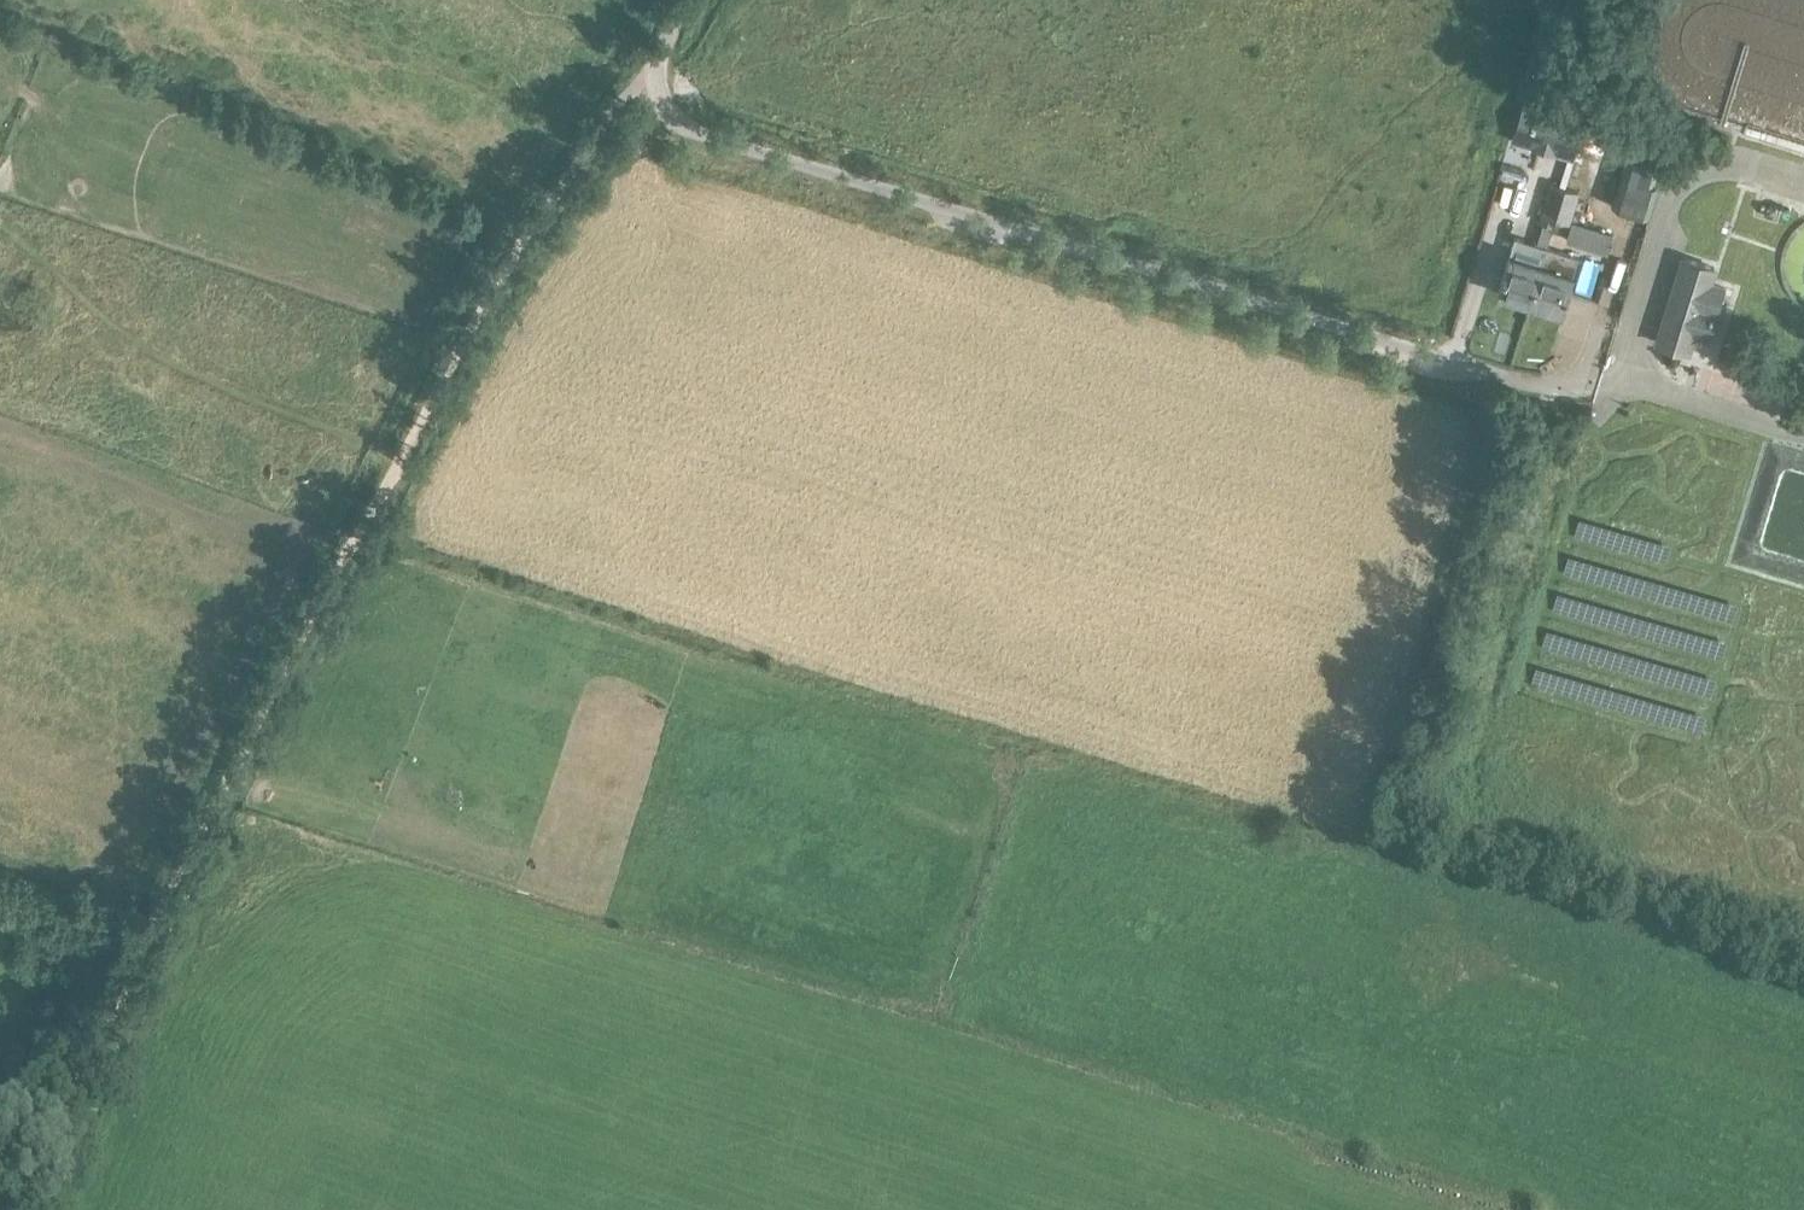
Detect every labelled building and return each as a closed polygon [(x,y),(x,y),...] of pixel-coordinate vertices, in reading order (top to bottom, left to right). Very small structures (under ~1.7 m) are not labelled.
[(1586,116),(1524,97),(1511,138),(1573,157),(1586,116)] [(1664,146),(1632,136),(1619,176),(1651,186),(1664,146)] [(1574,209),(1575,205),(1580,190),(1551,181),(1545,201),(1574,209)] [(1545,201),(1539,220),(1555,225),(1557,219),(1570,223),(1571,219),(1574,209),(1545,201)] [(1575,205),(1574,209),(1571,219),(1586,224),(1611,232),(1615,218),(1575,205)] [(1510,253),(1509,252),(1496,294),(1529,304),(1542,262),(1526,257),(1529,249),(1513,244),(1510,253)] [(1718,266),(1682,255),(1655,343),(1691,354),(1696,335),(1709,339),(1726,284),(1714,280),(1718,266)] [(1557,267),(1542,262),(1529,304),(1562,314),(1575,273),(1573,272),(1576,264),(1560,259),(1557,267)]
